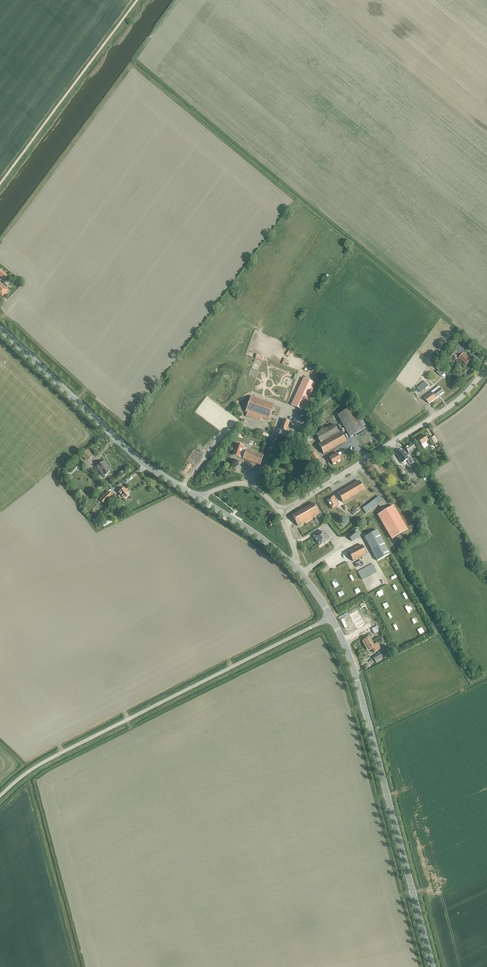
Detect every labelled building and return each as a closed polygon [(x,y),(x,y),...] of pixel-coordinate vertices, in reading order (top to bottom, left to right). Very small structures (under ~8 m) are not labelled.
[(2,297),(8,290),(0,282),(0,295),(2,297)] [(463,354),(459,351),(457,349),(453,354),(455,356),(456,355),(459,359),(466,365),(468,365),(469,364),(469,362),(470,360),(463,354)] [(291,405),(303,411),(315,383),(303,378),(291,405)] [(417,388),(420,393),(428,387),(425,382),(417,388)] [(425,398),(429,404),(444,393),(440,389),(433,394),(432,393),(425,398)] [(251,396),(246,412),(248,413),(246,417),(259,421),(261,418),(268,420),(274,405),(251,396)] [(361,419),(358,421),(351,408),(337,416),(349,438),(366,428),(361,419)] [(283,419),(279,429),(286,431),(289,422),(283,419)] [(340,433),(339,433),(334,424),(315,434),(321,444),(318,445),(324,454),(345,442),(340,433)] [(418,439),(424,449),(428,446),(425,442),(428,441),(424,435),(418,439)] [(431,438),(436,447),(440,445),(434,436),(431,438)] [(236,447),(233,455),(239,457),(243,459),(260,465),(264,455),(247,449),(244,448),(244,447),(237,444),(236,447)] [(406,448),(410,454),(416,450),(412,444),(406,448)] [(310,456),(319,470),(324,468),(311,446),(307,449),(311,455),(310,456)] [(87,450),(82,455),(87,461),(92,456),(87,450)] [(402,450),(396,454),(402,463),(407,460),(410,465),(414,463),(409,455),(406,456),(402,450)] [(329,458),(332,465),(340,460),(339,457),(342,455),(341,452),(329,458)] [(97,466),(104,476),(110,472),(106,466),(107,465),(104,461),(97,466)] [(338,493),(344,503),(364,491),(359,481),(338,493)] [(119,496),(122,500),(129,495),(124,488),(118,492),(121,495),(119,496)] [(76,492),(81,499),(85,496),(80,490),(76,492)] [(100,500),(103,503),(111,495),(109,492),(104,497),(103,496),(100,500)] [(326,500),(332,509),(339,505),(334,496),(326,500)] [(362,508),(366,514),(382,502),(378,496),(362,508)] [(292,516),(298,526),(319,514),(313,503),(292,516)] [(377,514),(391,538),(407,529),(392,505),(377,514)] [(348,536),(351,541),(361,534),(358,529),(348,536)] [(326,534),(325,535),(322,530),(314,536),(320,546),(328,540),(327,539),(329,538),(326,534)] [(364,537),(377,561),(389,554),(376,530),(364,537)] [(347,552),(352,561),(366,554),(361,545),(347,552)] [(357,571),(361,579),(376,572),(372,564),(357,571)] [(365,625),(357,612),(350,616),(357,628),(365,625)] [(371,629),(374,634),(379,631),(376,626),(371,629)] [(367,646),(372,642),(369,637),(372,636),(371,634),(365,636),(366,638),(364,640),(367,646)] [(372,642),(367,646),(369,651),(372,649),(373,651),(374,652),(380,649),(377,643),(374,645),(372,642)]
